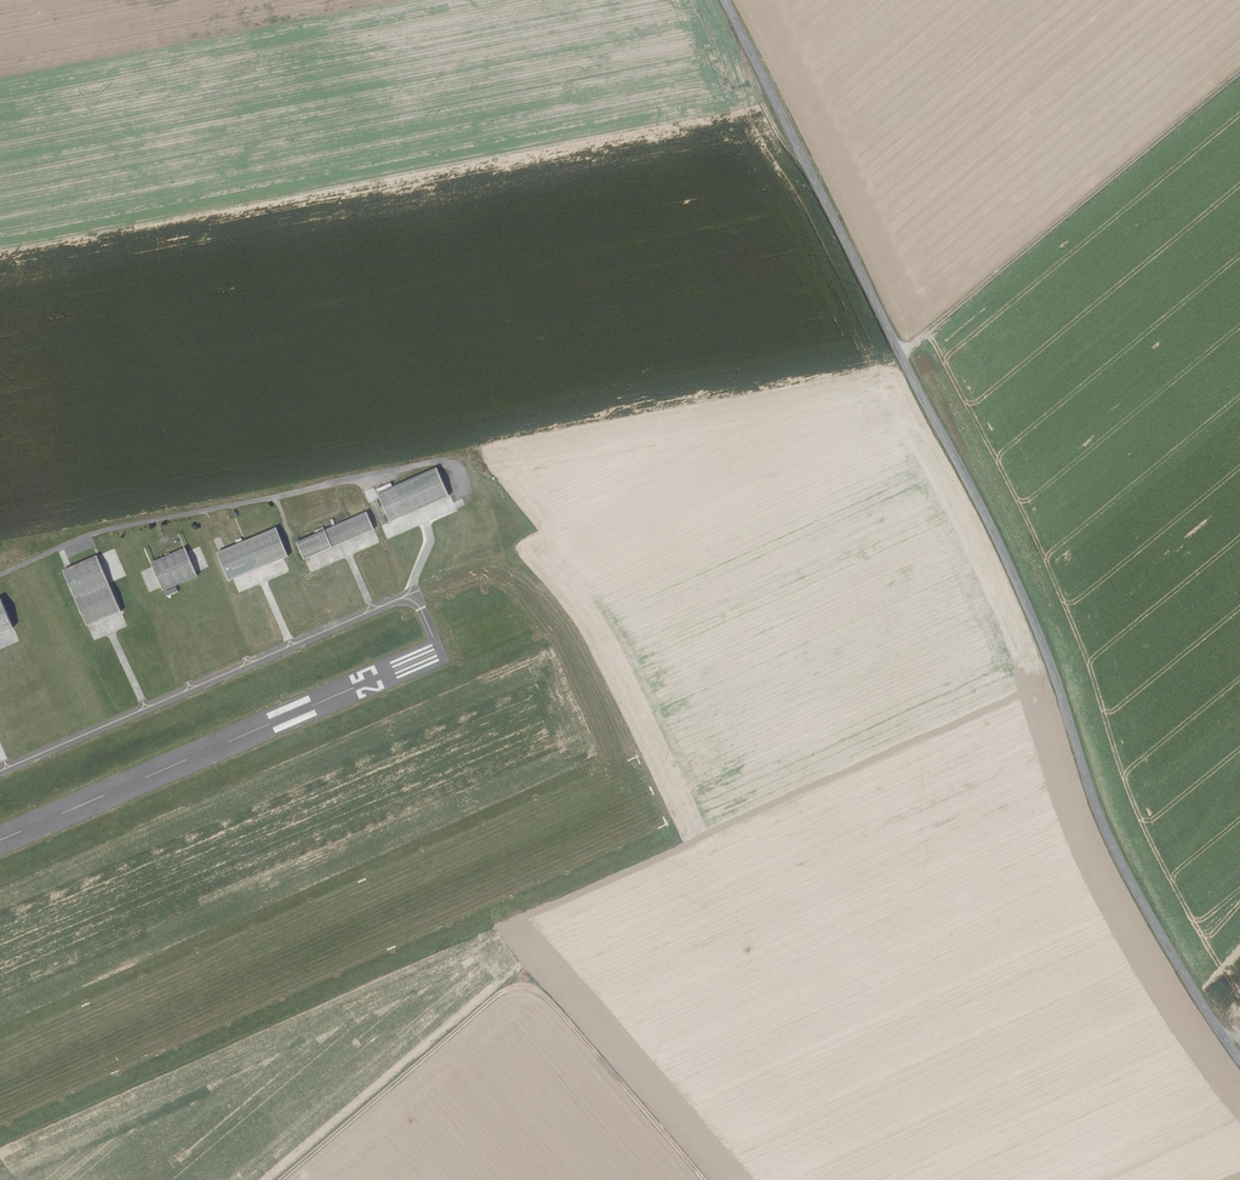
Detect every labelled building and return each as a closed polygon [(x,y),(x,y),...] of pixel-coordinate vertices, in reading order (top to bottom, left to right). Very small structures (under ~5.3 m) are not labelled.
[(439,469),(378,496),(390,523),(451,497),(439,469)] [(374,488),(364,491),(368,502),(377,498),(374,488)] [(376,529),(369,512),(298,543),(302,551),(306,560),(374,530),(376,529)] [(287,556),(276,528),(217,553),(229,581),(233,579),(284,557),(287,556)] [(185,548),(151,563),(153,566),(162,587),(163,590),(198,576),(196,573),(187,552),(185,548)] [(76,598),(110,583),(98,556),(64,571),(76,598)] [(88,627),(122,612),(110,583),(76,598),(88,627)] [(0,601),(0,635),(16,628),(3,599),(0,601)]
